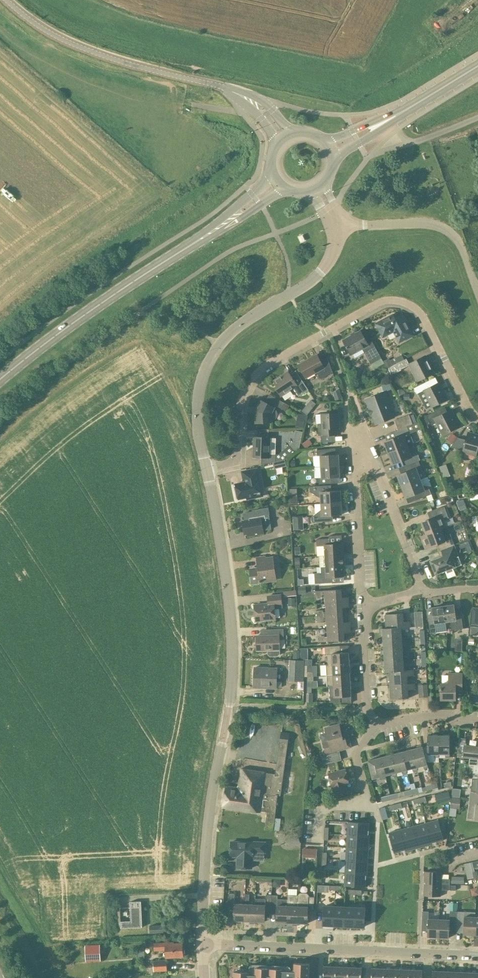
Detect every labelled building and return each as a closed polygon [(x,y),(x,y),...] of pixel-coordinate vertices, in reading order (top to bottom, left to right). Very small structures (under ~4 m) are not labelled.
[(413,335),(404,318),(394,314),(376,324),(383,337),(394,331),(400,342),(413,335)] [(368,343),(361,331),(343,341),(351,355),(362,348),(371,364),(382,358),(372,341),(368,343)] [(316,356),(314,355),(311,357),(311,358),(299,365),(306,378),(314,373),(318,374),(321,379),(333,372),(327,357),(321,361),(317,355),(316,356)] [(389,358),(383,361),(387,368),(397,363),(395,358),(391,360),(389,358)] [(423,358),(409,364),(410,365),(414,374),(415,373),(419,380),(433,373),(429,365),(427,366),(423,358)] [(405,359),(387,368),(389,376),(401,370),(408,366),(405,359)] [(292,377),(288,372),(274,381),(277,386),(276,387),(281,396),(293,388),(299,396),(309,390),(298,373),(292,377)] [(447,400),(438,383),(427,388),(425,383),(414,388),(417,394),(424,390),(432,407),(447,400)] [(343,398),(340,392),(335,394),(337,400),(343,398)] [(376,424),(394,417),(385,392),(366,399),(376,424)] [(277,417),(277,414),(276,411),(274,409),(275,407),(261,400),(257,407),(259,408),(257,415),(256,415),(256,423),(272,422),(272,420),(275,419),(277,417)] [(289,406),(279,400),(276,405),(286,411),(289,406)] [(312,409),(317,404),(312,400),(307,405),(312,409)] [(460,427),(452,410),(439,416),(437,411),(427,416),(432,425),(436,423),(442,436),(460,427)] [(298,413),(296,427),(303,428),(306,415),(298,413)] [(318,436),(337,435),(337,428),(339,428),(338,413),(322,414),(322,424),(318,424),(318,436)] [(399,430),(407,426),(413,424),(410,416),(409,415),(395,420),(399,430)] [(408,446),(414,443),(411,436),(407,426),(399,430),(395,431),(397,437),(385,442),(389,453),(408,446)] [(477,449),(477,435),(468,432),(466,440),(458,438),(451,447),(463,451),(463,452),(476,455),(477,449)] [(457,437),(452,433),(447,440),(452,444),(457,437)] [(254,457),(262,457),(262,465),(276,462),(287,459),(287,458),(294,451),(289,445),(278,454),(276,454),(276,440),(274,438),(270,438),(254,437),(254,457)] [(410,452),(408,446),(389,453),(393,464),(405,459),(407,465),(419,461),(420,460),(416,450),(410,452)] [(321,467),(339,466),(338,454),(330,455),(329,449),(317,450),(318,456),(321,456),(321,467)] [(397,475),(402,486),(421,479),(420,479),(425,477),(423,471),(422,471),(421,467),(421,466),(419,461),(407,465),(403,467),(405,472),(397,475)] [(339,466),(321,467),(322,478),(319,478),(319,484),(332,483),(331,477),(340,477),(339,466)] [(254,498),(254,494),(260,492),(259,487),(261,487),(257,469),(242,472),(244,482),(236,484),(239,499),(247,497),(247,499),(254,498)] [(421,479),(402,486),(406,498),(414,495),(416,500),(432,494),(429,489),(428,486),(423,485),(421,479)] [(321,504),(341,503),(341,491),(328,491),(327,485),(310,486),(311,492),(321,498),(321,504)] [(460,511),(467,508),(464,499),(457,502),(460,511)] [(341,503),(321,504),(322,509),(312,517),(312,522),(329,521),(329,515),(342,515),(341,503)] [(426,532),(427,534),(441,529),(446,527),(443,520),(449,518),(445,507),(439,508),(432,511),(435,517),(429,519),(426,521),(422,522),(426,532)] [(264,534),(263,530),(272,529),(268,508),(253,511),(253,512),(244,513),(245,520),(242,520),(244,531),(247,531),(248,537),(264,534)] [(439,544),(442,550),(455,545),(450,534),(444,536),(441,529),(427,534),(421,536),(426,549),(439,544)] [(324,546),(325,555),(343,554),(342,543),(330,544),(329,539),(317,540),(317,546),(324,546)] [(455,545),(442,550),(444,556),(430,561),(436,574),(456,566),(453,558),(459,556),(455,545)] [(326,566),(344,565),(345,565),(344,554),(343,555),(343,554),(325,555),(325,556),(319,556),(320,566),(326,566)] [(265,559),(265,557),(257,558),(259,570),(250,571),(252,583),(268,581),(267,575),(275,573),(273,557),(265,559)] [(344,565),(326,566),(321,567),(321,573),(315,574),(316,584),(332,583),(332,577),(344,576),(344,565)] [(312,586),(299,586),(299,594),(312,594),(312,586)] [(326,603),(347,602),(347,597),(345,597),(344,589),(342,589),(325,590),(316,591),(316,597),(322,596),(322,595),(325,594),(326,603)] [(267,596),(268,603),(254,605),(256,621),(276,619),(274,609),(282,608),(281,595),(267,596)] [(317,617),(346,615),(345,607),(348,607),(347,602),(326,603),(327,612),(323,612),(323,610),(317,610),(317,617)] [(454,605),(443,606),(446,621),(451,621),(453,630),(463,629),(461,617),(456,617),(454,605)] [(446,621),(443,606),(433,608),(434,620),(429,621),(431,633),(447,631),(446,621)] [(401,627),(401,628),(411,627),(411,622),(404,622),(404,613),(386,615),(387,628),(401,627)] [(328,629),(349,627),(349,622),(346,622),(346,615),(317,617),(318,623),(324,622),(324,620),(327,620),(328,629)] [(349,627),(328,629),(328,637),(325,637),(325,635),(318,636),(319,642),(328,641),(345,640),(348,640),(347,632),(349,632),(349,627)] [(402,638),(401,628),(401,627),(387,628),(383,628),(380,629),(380,632),(383,632),(383,639),(402,638)] [(257,650),(268,650),(268,654),(270,656),(278,655),(280,654),(279,640),(283,640),(283,630),(270,630),(270,635),(257,636),(257,650)] [(384,650),(403,649),(402,638),(383,639),(381,639),(381,643),(384,643),(384,650)] [(340,646),(325,647),(325,655),(327,655),(328,665),(333,665),(349,663),(349,652),(340,653),(340,646)] [(385,661),(403,659),(403,649),(384,650),(381,650),(382,655),(384,654),(385,661)] [(386,672),(390,672),(390,671),(404,670),(403,659),(385,661),(382,661),(382,665),(385,665),(386,672)] [(304,681),(304,676),(304,666),(305,660),(290,660),(289,681),(304,681)] [(326,665),(327,676),(350,674),(349,663),(333,665),(328,665),(326,665)] [(307,676),(308,676),(309,676),(311,676),(312,676),(314,676),(314,672),(312,672),(312,666),(304,666),(304,676),(307,676)] [(276,688),(277,668),(255,668),(254,682),(262,682),(262,687),(276,688)] [(391,685),(408,684),(407,676),(414,676),(414,670),(404,670),(390,671),(390,672),(391,685)] [(441,700),(456,699),(456,691),(463,691),(463,673),(449,673),(449,684),(441,684),(441,700)] [(329,686),(351,685),(350,674),(327,676),(328,687),(329,687),(329,686)] [(408,684),(391,685),(392,699),(409,698),(408,690),(415,689),(414,683),(408,684)] [(329,686),(329,687),(331,703),(352,703),(351,696),(351,685),(329,686)] [(428,698),(427,685),(419,685),(420,698),(428,698)] [(326,754),(337,751),(346,749),(345,748),(341,750),(340,743),(350,740),(348,735),(345,736),(344,730),(341,731),(339,724),(325,727),(330,744),(324,746),(323,742),(326,753),(326,754)] [(281,796),(288,743),(289,733),(281,732),(275,774),(266,773),(266,772),(241,769),(238,786),(226,785),(223,807),(261,812),(267,813),(265,829),(273,830),(278,795),(281,796)] [(439,757),(439,735),(428,735),(428,754),(435,754),(435,757),(439,757)] [(439,735),(439,754),(446,754),(446,756),(450,756),(450,754),(450,735),(439,735)] [(470,758),(477,759),(477,747),(467,746),(467,743),(466,743),(466,738),(459,738),(457,757),(463,758),(470,758)] [(428,767),(423,746),(412,749),(417,767),(424,766),(424,768),(428,767)] [(315,750),(312,749),(309,750),(307,753),(309,756),(312,758),(315,756),(317,753),(315,750)] [(417,767),(412,749),(402,752),(407,770),(413,768),(414,771),(418,770),(417,767)] [(326,754),(326,753),(321,754),(324,764),(341,760),(341,759),(339,760),(337,751),(326,754)] [(407,770),(402,752),(391,755),(396,773),(403,771),(403,774),(408,773),(407,770)] [(396,773),(391,755),(381,758),(386,775),(392,774),(393,777),(397,776),(396,773)] [(386,775),(381,758),(368,761),(373,779),(380,777),(381,780),(387,778),(386,775)] [(472,778),(477,779),(477,759),(470,758),(470,765),(474,766),(472,778)] [(347,793),(345,784),(349,783),(346,770),(329,774),(332,787),(334,787),(336,796),(347,793)] [(470,798),(477,799),(477,779),(472,778),(471,791),(470,791),(470,798)] [(451,798),(449,791),(441,793),(443,800),(451,798)] [(460,809),(461,798),(451,797),(450,808),(460,809)] [(386,806),(380,808),(383,818),(389,817),(386,806)] [(439,820),(426,823),(431,843),(444,840),(439,820)] [(348,822),(347,835),(368,836),(368,835),(369,835),(369,831),(369,823),(348,822)] [(426,823),(414,826),(419,847),(431,843),(426,823)] [(419,847),(414,826),(401,830),(407,850),(419,847)] [(405,850),(407,850),(401,830),(389,833),(394,853),(401,851),(405,850)] [(298,832),(287,835),(290,846),(301,843),(298,832)] [(347,835),(347,847),(367,849),(368,836),(347,835)] [(265,853),(265,843),(231,842),(230,856),(237,857),(237,867),(252,868),(252,853),(265,853)] [(304,856),(312,856),(312,847),(304,847),(304,856)] [(346,860),(367,861),(367,849),(347,847),(346,860)] [(366,874),(367,861),(346,860),(345,873),(366,874)] [(468,880),(475,878),(473,872),(475,871),(475,868),(474,868),(473,862),(464,864),(465,864),(468,880)] [(425,871),(425,884),(426,884),(451,884),(451,879),(442,878),(442,872),(425,871)] [(366,874),(345,873),(344,886),(365,887),(366,879),(366,875),(366,874)] [(426,884),(425,884),(424,896),(441,896),(441,890),(450,891),(450,890),(456,890),(456,885),(451,885),(451,884),(426,884)] [(244,920),(245,904),(234,903),(235,894),(229,893),(229,906),(234,906),(234,920),(244,920)] [(299,896),(298,895),(298,923),(308,923),(308,910),(314,910),(314,897),(310,897),(307,893),(301,893),(299,896)] [(265,909),(271,909),(272,895),(266,895),(266,899),(256,899),(255,904),(255,921),(265,921),(265,909)] [(287,922),(288,900),(278,900),(278,896),(272,895),(271,909),(277,909),(277,922),(287,922)] [(298,925),(298,923),(298,895),(288,895),(288,899),(288,900),(287,922),(293,923),(293,925),(298,925)] [(142,927),(141,901),(130,902),(131,921),(121,922),(121,928),(142,927)] [(255,904),(245,904),(244,920),(250,921),(250,923),(254,924),(255,921),(255,904)] [(323,925),(333,925),(334,907),(324,906),(323,925)] [(333,925),(344,926),(344,907),(334,907),(333,925)] [(344,907),(344,926),(354,926),(355,908),(344,907)] [(355,908),(354,926),(364,927),(365,908),(355,908)] [(438,937),(439,919),(428,919),(429,911),(423,911),(422,918),(428,919),(427,937),(438,937)] [(439,919),(438,937),(449,938),(450,922),(457,923),(458,911),(450,911),(450,920),(439,919)] [(476,912),(458,911),(457,923),(464,923),(464,934),(475,935),(475,917),(476,912)] [(174,943),(174,941),(154,943),(155,951),(165,950),(166,957),(183,956),(183,943),(174,943)] [(86,944),(85,944),(86,960),(100,960),(99,944),(86,944)] [(167,971),(167,962),(154,962),(154,971),(167,971)] [(310,963),(294,963),(294,971),(284,970),(284,968),(255,967),(255,974),(250,974),(250,972),(234,971),(234,977),(233,977),(232,977),(309,977),(310,963)] [(337,966),(324,966),(323,977),(336,977),(337,966)] [(349,967),(337,966),(336,977),(349,977),(349,967)] [(349,977),(361,977),(362,968),(349,967),(349,977)] [(385,969),(372,968),(371,977),(384,977),(385,969)] [(397,969),(385,969),(384,977),(397,977),(397,969)] [(409,970),(397,969),(397,977),(409,977),(409,970)] [(409,977),(422,977),(422,970),(409,970),(409,977)]
